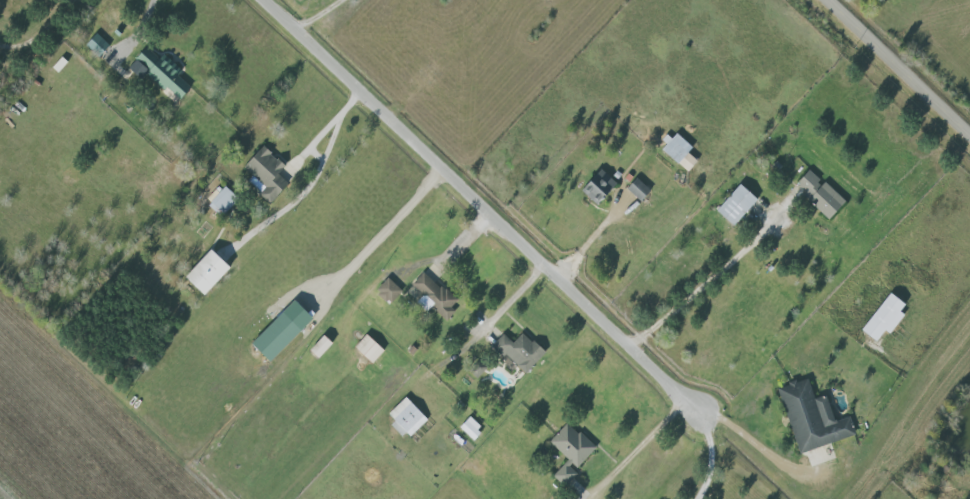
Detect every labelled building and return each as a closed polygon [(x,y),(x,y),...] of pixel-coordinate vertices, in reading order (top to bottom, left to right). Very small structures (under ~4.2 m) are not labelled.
[(112,45),(98,34),(89,46),(104,56),(112,45)] [(162,59),(149,48),(137,61),(182,102),(194,89),(178,74),(182,71),(166,56),(162,59)] [(689,148),(671,132),(657,149),(684,173),(694,162),(684,154),(689,148)] [(277,203),(291,182),(281,176),(289,164),(263,147),(248,170),(255,175),(249,185),(277,203)] [(577,190),(592,206),(614,185),(599,169),(577,190)] [(842,202),(821,183),(820,185),(805,171),(791,185),(826,219),(842,202)] [(637,202),(648,191),(633,178),(623,189),(637,202)] [(222,217),(239,202),(224,185),(206,200),(222,217)] [(732,228),(753,198),(734,185),(713,214),(732,228)] [(235,266),(216,248),(188,278),(207,296),(235,266)] [(414,284),(426,295),(419,302),(429,312),(434,307),(449,321),(457,311),(453,307),(459,301),(426,271),(414,284)] [(404,291),(390,277),(377,290),(391,304),(404,291)] [(896,312),(901,306),(887,294),(857,331),(871,343),(881,332),(886,335),(901,316),(896,312)] [(254,342),(272,361),(306,330),(288,310),(254,342)] [(505,334),(492,348),(503,358),(507,354),(527,374),(548,352),(526,332),(515,343),(505,334)] [(387,349),(369,333),(357,347),(375,363),(387,349)] [(322,358),(336,342),(327,334),(313,350),(322,358)] [(480,379),(490,367),(481,358),(470,370),(480,379)] [(824,396),(811,400),(805,380),(781,387),(800,452),(853,437),(847,417),(831,422),(824,396)] [(391,413),(398,421),(394,424),(407,439),(429,418),(409,397),(391,413)] [(461,428),(475,441),(485,431),(471,417),(461,428)] [(551,442),(569,460),(555,475),(567,487),(579,474),(576,470),(597,448),(570,422),(551,442)]
